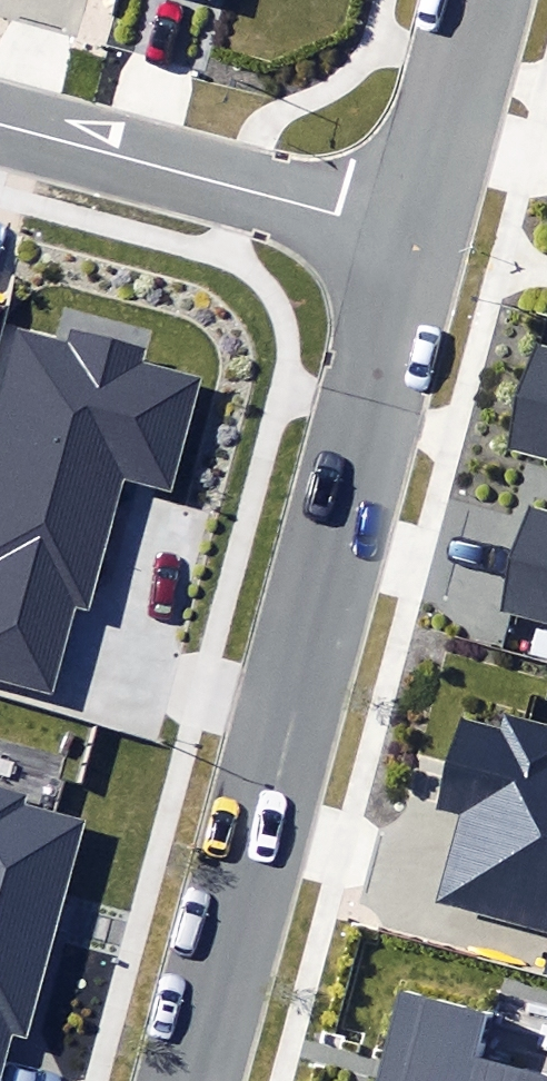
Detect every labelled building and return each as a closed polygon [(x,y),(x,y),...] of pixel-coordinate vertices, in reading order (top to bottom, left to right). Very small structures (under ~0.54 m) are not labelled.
[(14,326),(0,380),(0,683),(47,695),(71,603),(87,607),(119,482),(172,495),(201,385),(142,369),(139,350),(70,333),(68,340),(14,326)] [(537,339),(506,446),(528,452),(546,458),(546,342),(537,339)] [(508,607),(546,618),(546,520),(534,516),(508,607)] [(498,712),(495,726),(457,716),(432,810),(458,817),(435,903),(546,933),(546,725),(498,712)] [(12,1035),(32,1040),(87,820),(25,805),(31,796),(0,788),(0,1080),(12,1035)] [(475,1056),(487,1013),(402,990),(378,1080),(546,1080),(546,1075),(475,1056)]
